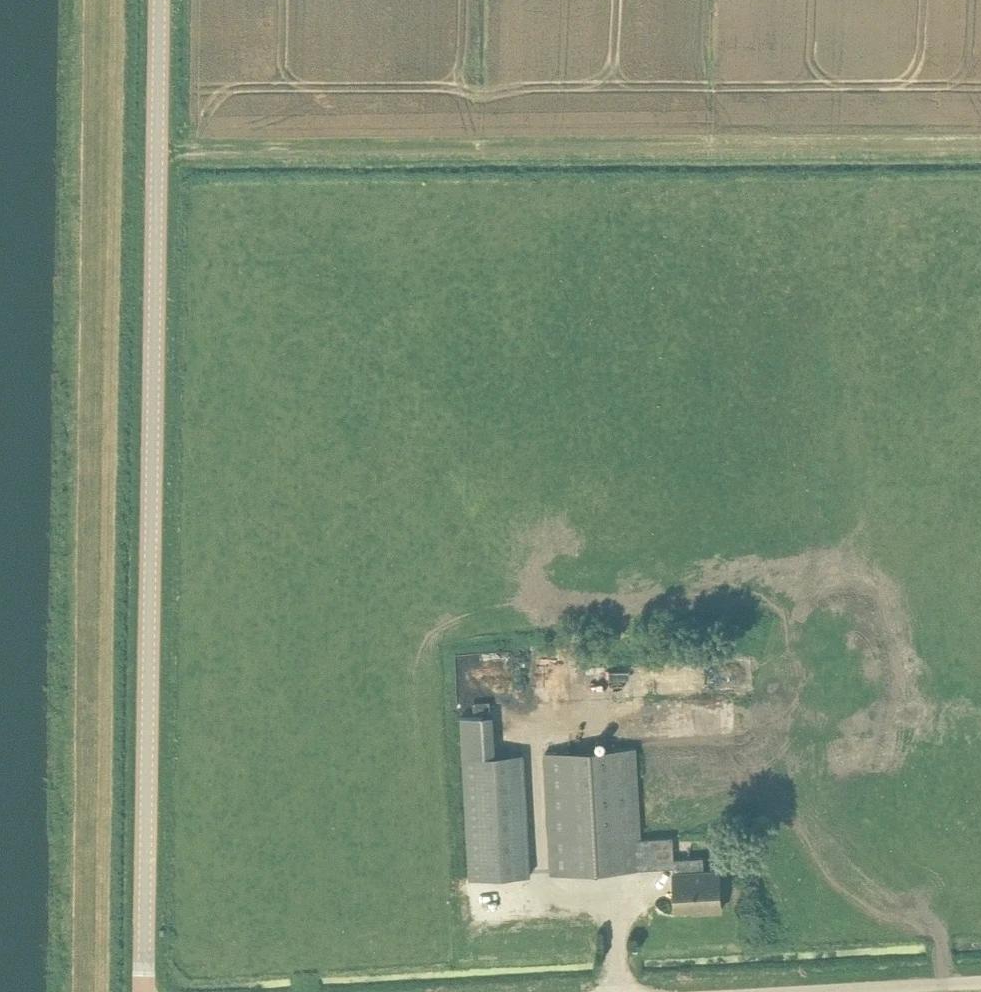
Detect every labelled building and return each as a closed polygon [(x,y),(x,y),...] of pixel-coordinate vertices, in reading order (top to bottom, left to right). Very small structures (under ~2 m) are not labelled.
[(722,910),(721,890),(720,870),(704,871),(704,857),(674,858),(673,836),(640,838),(635,747),(546,753),(552,874),(674,867),(676,909),(705,908),(706,911),(722,910)] [(463,757),(469,859),(470,879),(518,876),(511,755),(463,757)]
